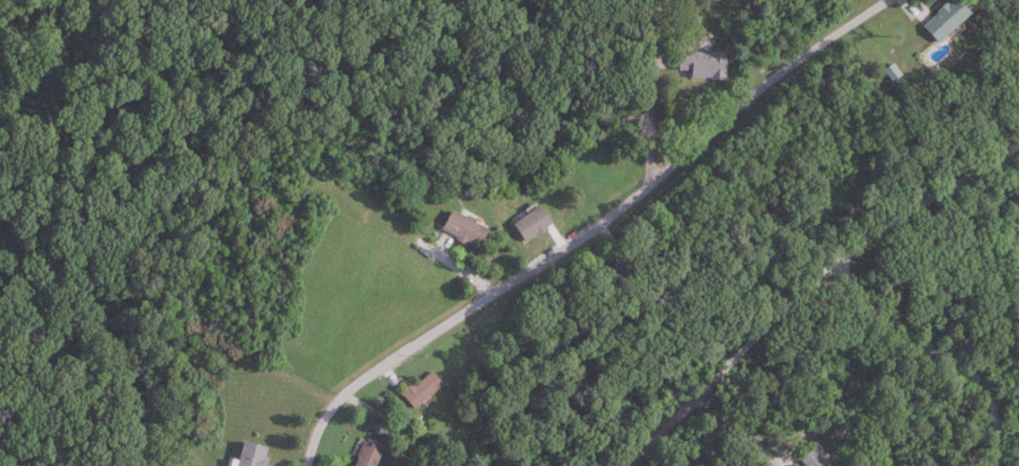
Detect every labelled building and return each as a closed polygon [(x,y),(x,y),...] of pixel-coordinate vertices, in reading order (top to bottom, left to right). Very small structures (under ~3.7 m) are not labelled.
[(931,42),(967,18),(954,0),(949,0),(918,21),(931,42)] [(731,52),(684,52),(684,70),(696,70),(696,79),(731,79),(731,52)] [(556,223),(544,205),(517,223),(529,241),(556,223)] [(446,231),(483,246),(492,225),(455,210),(446,231)] [(448,383),(436,368),(405,392),(417,407),(448,383)] [(246,439),(239,465),(267,465),(272,446),(246,439)] [(387,449),(368,441),(356,465),(379,465),(387,449)] [(817,447),(803,459),(808,465),(828,465),(831,463),(817,447)]
